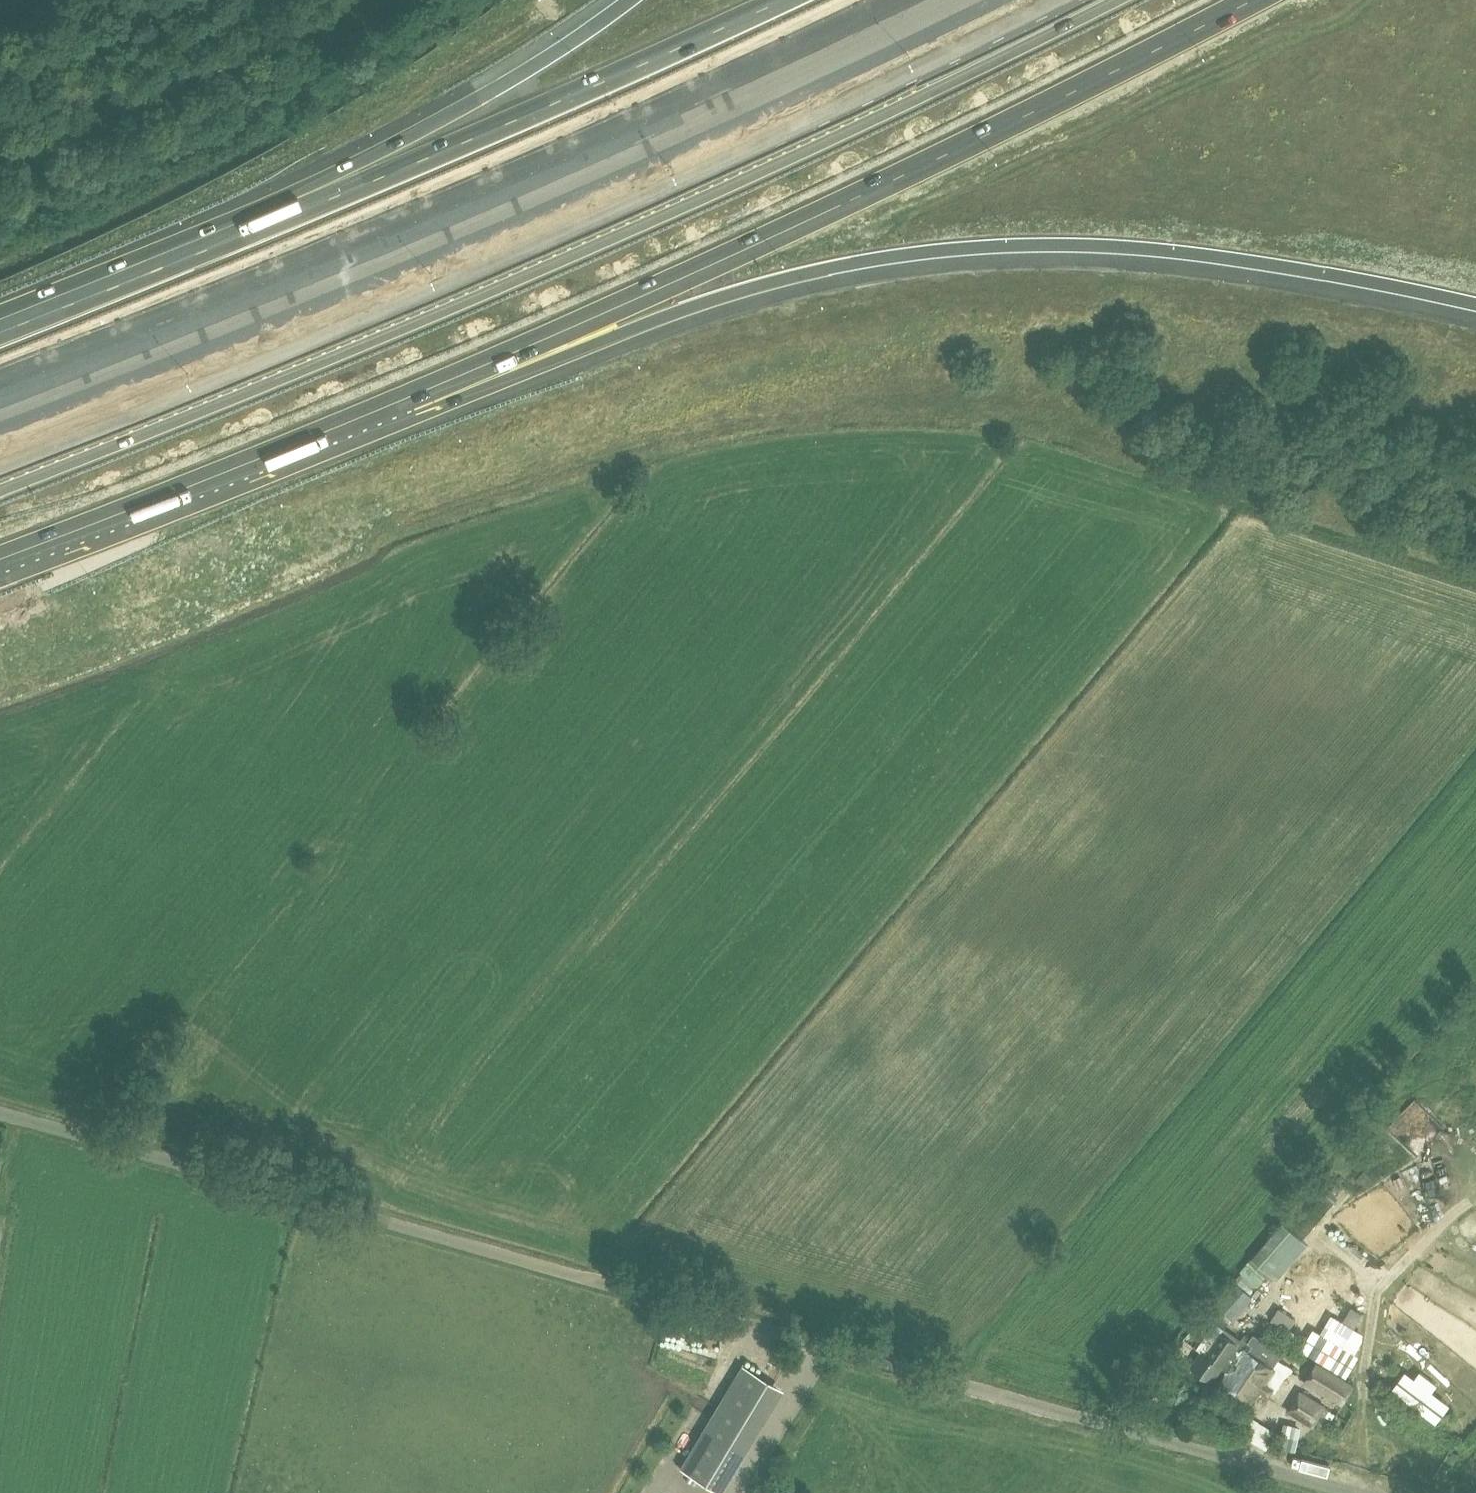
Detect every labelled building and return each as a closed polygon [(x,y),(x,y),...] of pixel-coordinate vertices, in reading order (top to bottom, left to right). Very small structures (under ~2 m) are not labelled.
[(1304,1235),(1324,1212),(1309,1199),(1256,1259),(1279,1278),(1311,1241),(1304,1235)] [(1351,1307),(1331,1342),(1343,1349),(1363,1314),(1351,1307)] [(1272,1320),(1289,1330),(1296,1319),(1280,1308),(1272,1320)] [(1247,1334),(1241,1343),(1224,1367),(1230,1371),(1223,1380),(1254,1401),(1260,1391),(1269,1398),(1275,1389),(1266,1382),(1276,1367),(1274,1366),(1283,1353),(1254,1333),(1251,1338),(1247,1334)] [(717,1488),(780,1385),(740,1361),(677,1464),(717,1488)] [(1319,1363),(1306,1384),(1344,1408),(1357,1387),(1319,1363)] [(1300,1390),(1297,1395),(1289,1404),(1285,1410),(1313,1427),(1320,1417),(1323,1419),(1327,1413),(1324,1410),(1327,1406),(1300,1390)]
